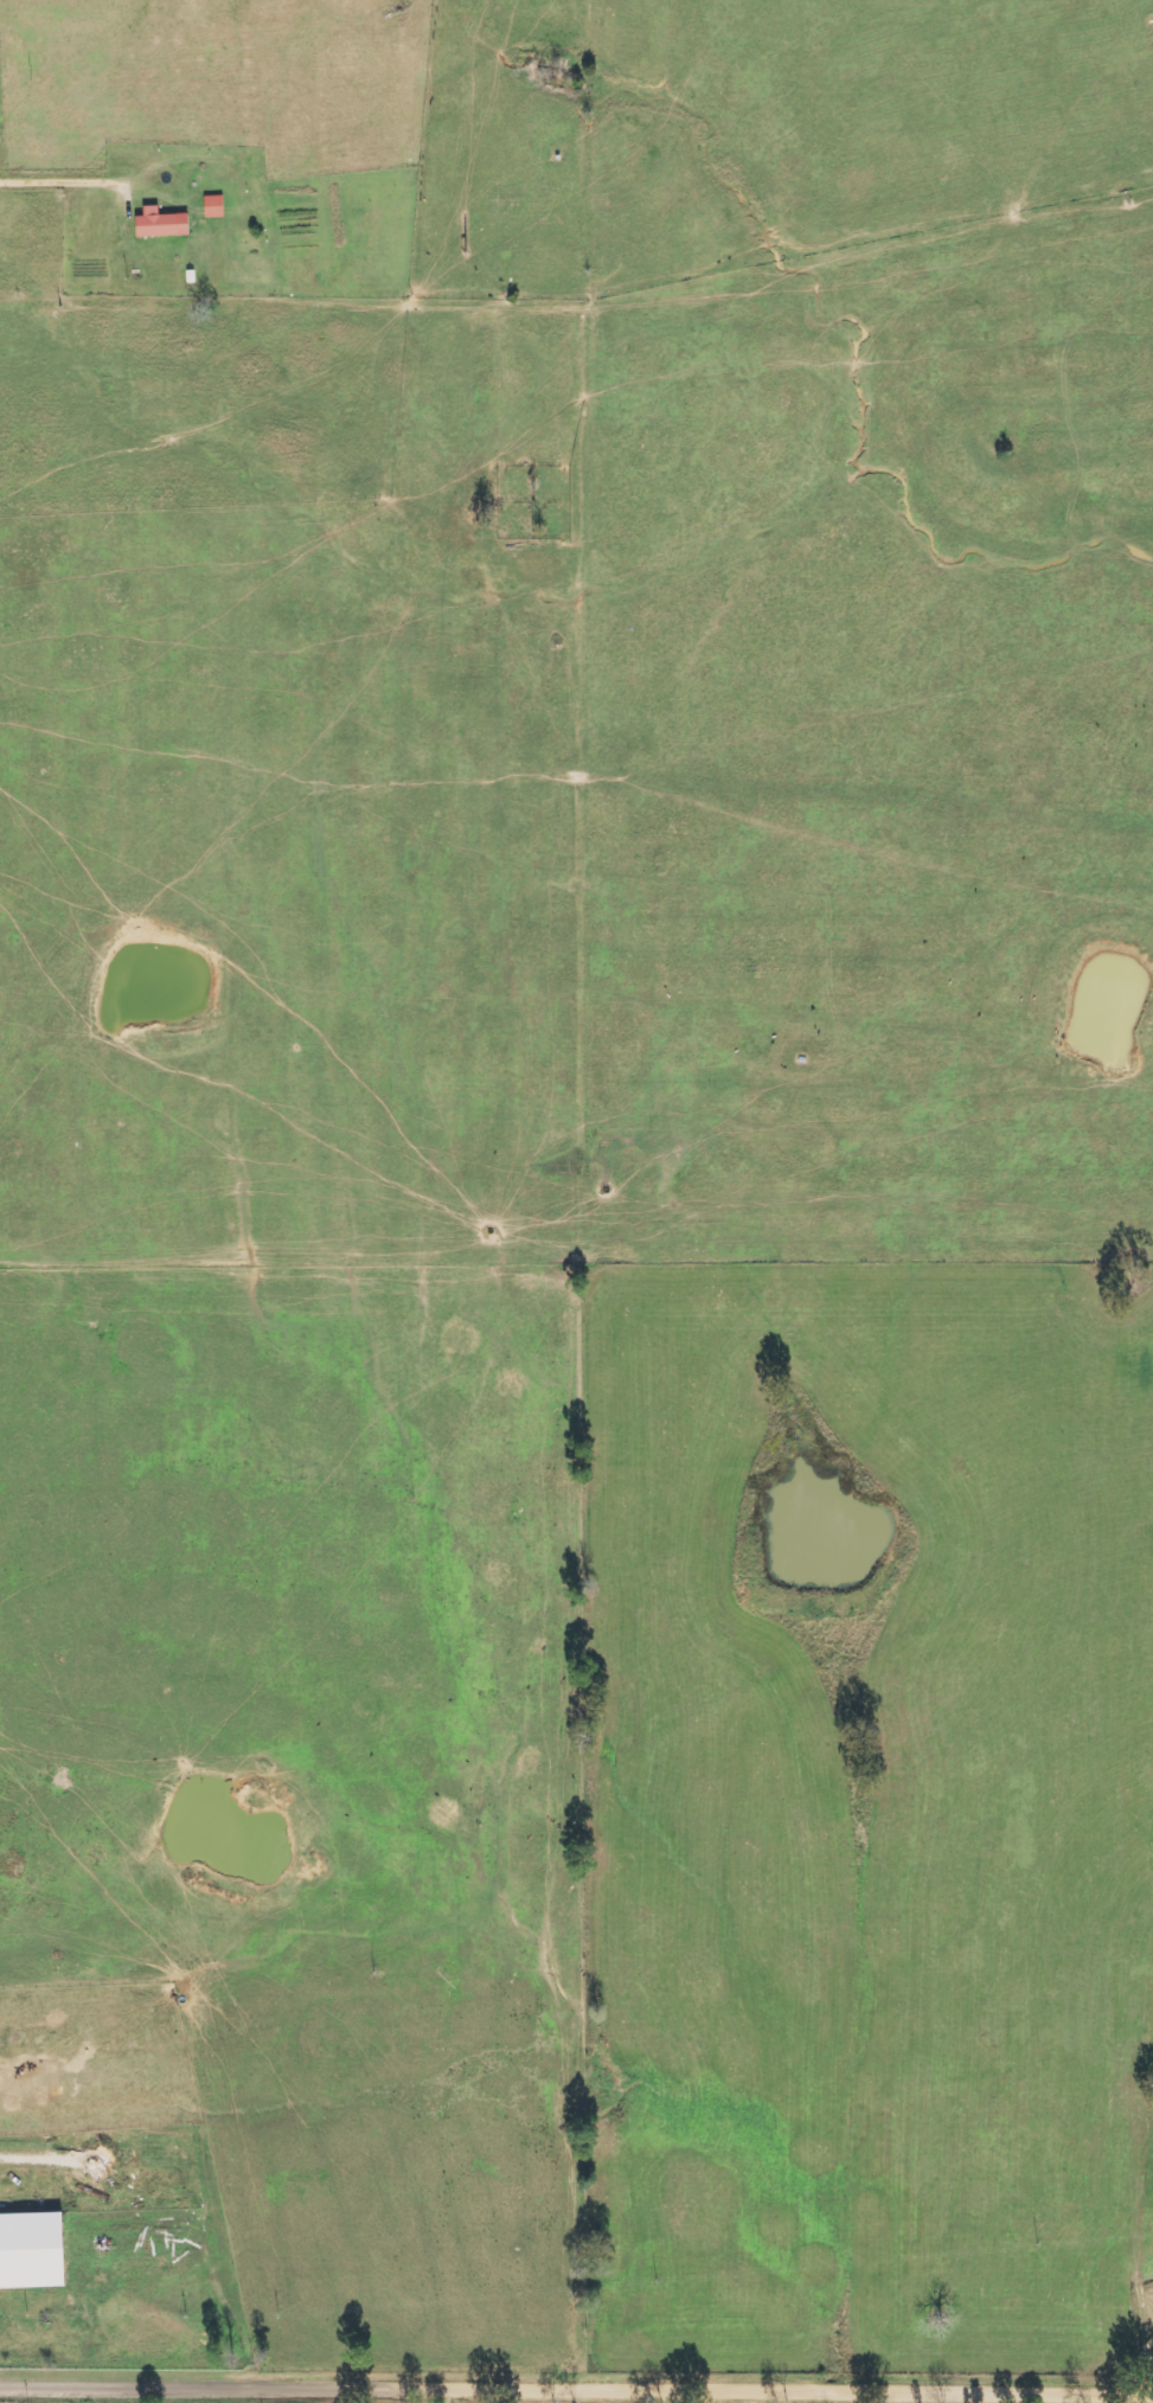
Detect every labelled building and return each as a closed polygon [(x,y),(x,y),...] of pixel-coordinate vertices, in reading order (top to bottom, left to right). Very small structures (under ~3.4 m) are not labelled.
[(205,218),(224,217),(223,196),(204,197),(205,218)] [(135,217),(136,237),(189,236),(188,214),(159,215),(159,206),(143,207),(144,217),(135,217)] [(0,2215),(0,2289),(64,2287),(61,2213),(0,2215)]
